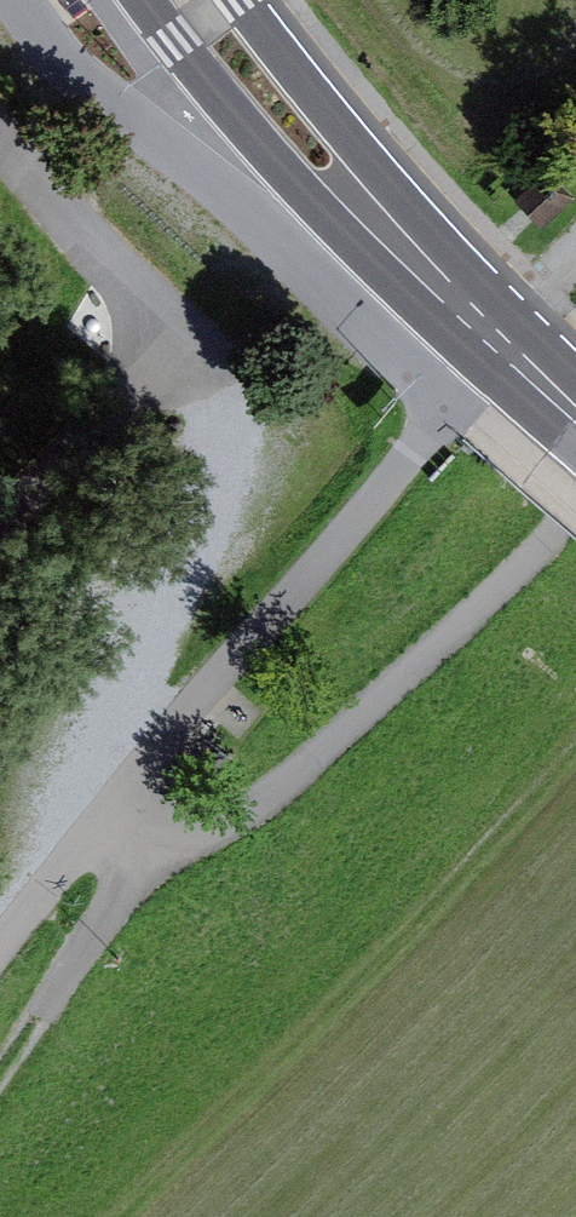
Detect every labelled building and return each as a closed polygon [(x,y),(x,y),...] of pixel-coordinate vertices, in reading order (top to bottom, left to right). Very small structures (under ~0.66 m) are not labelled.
[(96,16),(114,3),(111,0),(84,0),(96,16)] [(575,208),(575,183),(561,167),(528,198),(555,227),(575,208)]
